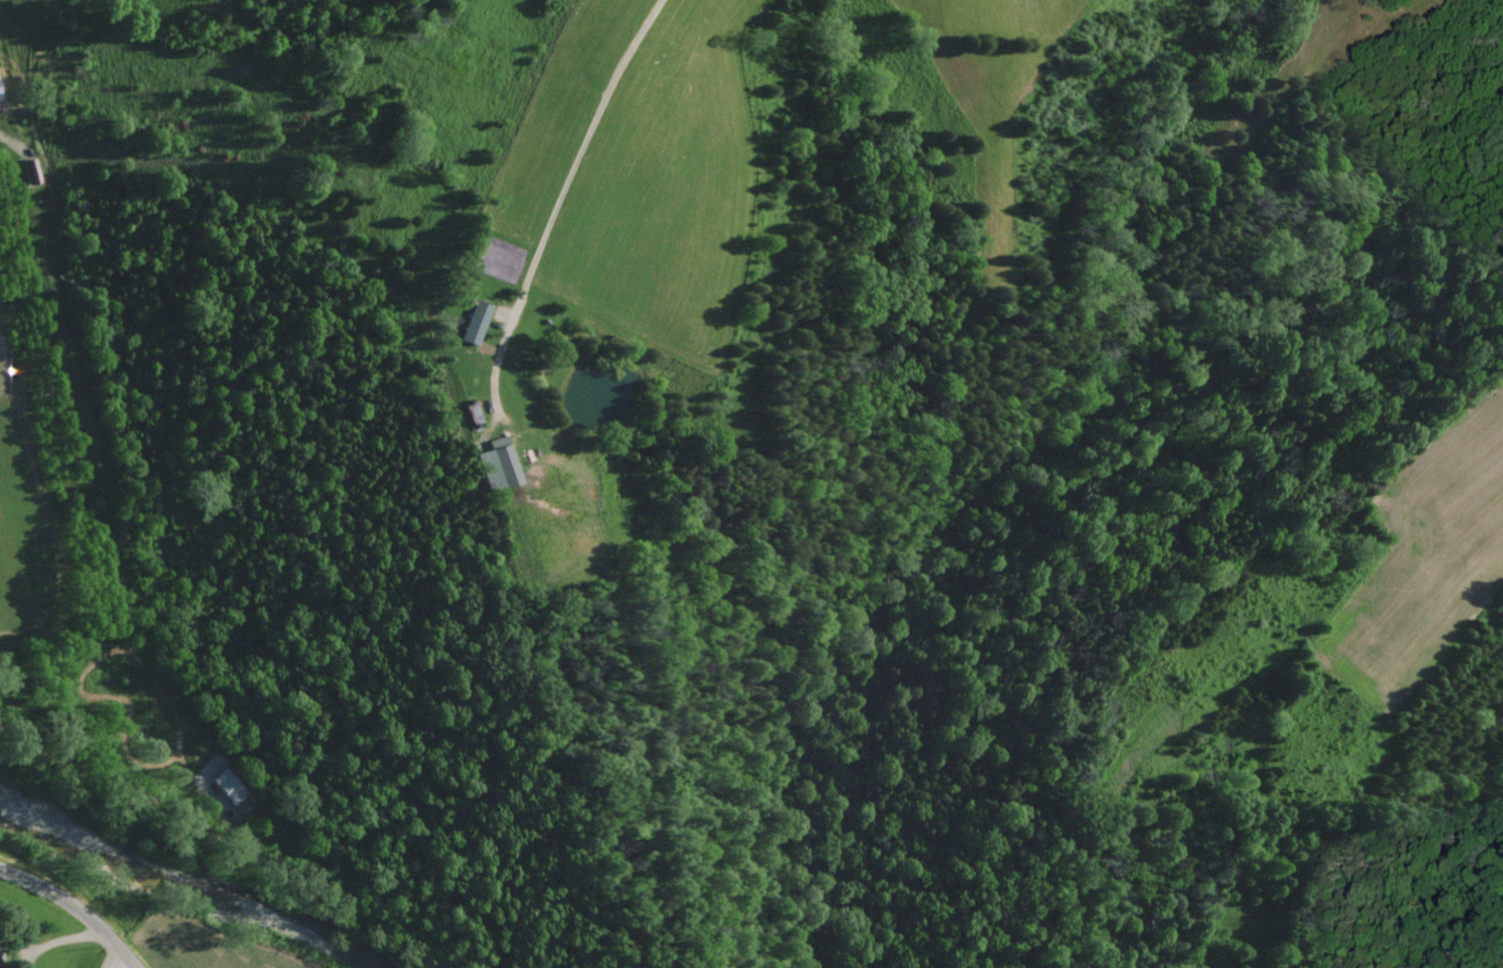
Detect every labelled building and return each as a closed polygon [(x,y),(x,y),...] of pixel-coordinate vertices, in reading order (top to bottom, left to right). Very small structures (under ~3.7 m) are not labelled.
[(491,307),(475,301),(460,341),(476,347),(491,307)] [(518,485),(507,437),(487,442),(489,451),(476,454),(485,493),(518,485)]
